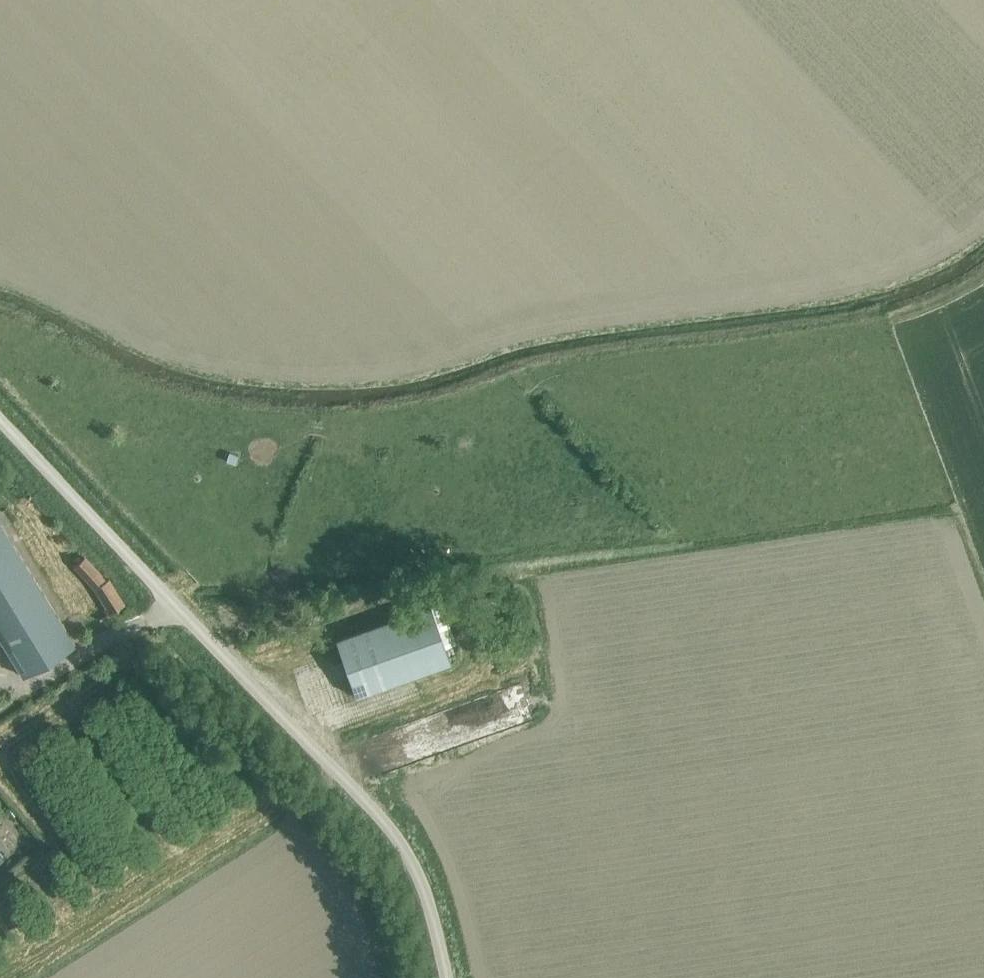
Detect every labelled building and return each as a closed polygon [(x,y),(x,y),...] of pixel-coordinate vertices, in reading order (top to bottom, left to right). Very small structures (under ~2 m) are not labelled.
[(74,645),(0,522),(0,638),(23,676),(74,645)] [(110,612),(124,604),(108,578),(105,579),(84,557),(75,567),(95,588),(110,612)] [(336,638),(356,695),(451,662),(431,605),(336,638)]
